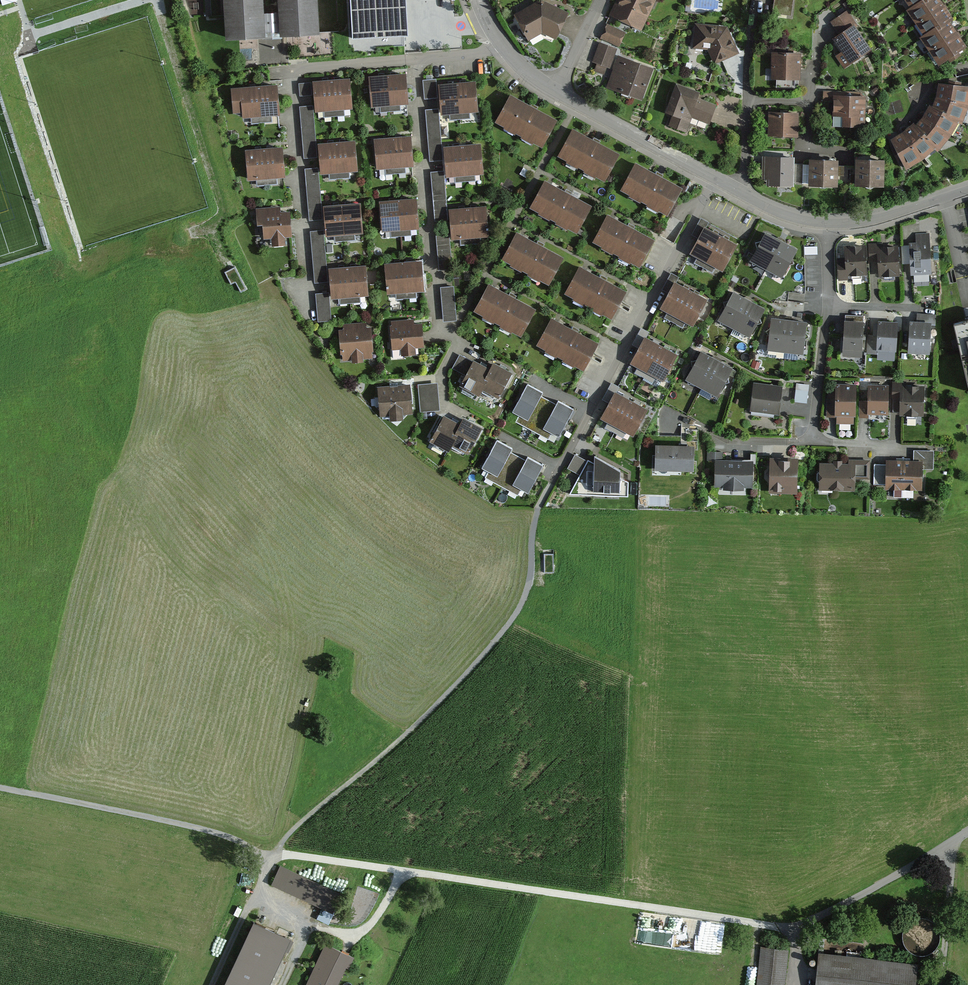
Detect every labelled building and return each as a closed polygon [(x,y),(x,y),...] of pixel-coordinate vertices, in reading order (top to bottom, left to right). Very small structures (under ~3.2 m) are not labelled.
[(226,33),(263,31),(261,0),(225,0),(226,33)] [(318,29),(316,0),(279,0),(280,31),(318,29)] [(352,39),(404,36),(402,0),(349,0),(352,39)] [(515,12),(529,37),(542,30),(554,37),(568,10),(547,0),(535,0),(515,12)] [(610,14),(641,28),(653,0),(617,0),(610,14)] [(772,14),(792,16),(794,0),(774,0),(772,14)] [(910,9),(921,0),(904,0),(910,9)] [(907,11),(923,35),(936,26),(939,31),(950,23),(954,20),(940,0),(931,0),(926,4),(923,0),(921,0),(910,9),(907,11)] [(844,66),(873,46),(848,10),(830,22),(838,33),(833,36),(836,40),(842,49),(835,54),(844,66)] [(600,37),(618,45),(625,31),(607,22),(600,37)] [(727,24),(696,22),(694,47),(708,48),(714,63),(740,51),(727,24)] [(923,35),(919,38),(939,65),(947,59),(950,64),(960,57),(957,52),(966,46),(950,23),(939,31),(936,26),(923,35)] [(618,47),(600,40),(592,61),(596,62),(593,70),(605,74),(608,66),(611,67),(618,47)] [(771,49),(770,76),(777,76),(777,85),(799,86),(799,77),(800,77),(801,50),(771,49)] [(653,66),(618,54),(607,86),(642,98),(653,66)] [(405,71),(387,73),(390,108),(399,107),(399,101),(408,100),(405,71)] [(387,73),(370,74),(372,104),(381,103),(382,109),(390,108),(387,73)] [(349,76),(332,77),(334,115),(345,114),(344,106),(351,105),(349,76)] [(332,77),(313,79),(315,109),(324,108),(324,116),(334,115),(332,77)] [(435,78),(423,79),(425,97),(437,96),(435,78)] [(475,80),(440,83),(442,112),(449,111),(449,119),(471,117),(471,111),(477,111),(475,80)] [(949,136),(959,121),(962,122),(967,105),(967,83),(938,80),(937,92),(936,97),(934,101),(933,102),(930,101),(926,109),(922,115),(918,119),(916,121),(914,119),(911,121),(908,124),(904,128),(898,131),(891,135),(906,167),(920,159),(935,146),(937,149),(949,136)] [(278,81),(231,85),(233,110),(242,109),(242,114),(253,113),(253,121),(271,119),(271,113),(280,112),(278,81)] [(310,81),(299,82),(300,94),(311,93),(310,81)] [(699,90),(677,82),(666,110),(672,112),(668,122),(686,129),(691,117),(707,124),(716,103),(697,95),(699,90)] [(841,89),(824,89),(824,101),(833,100),(833,125),(865,125),(865,95),(860,91),(841,91),(841,89)] [(537,106),(511,92),(497,119),(542,143),(556,116),(537,106)] [(313,104),(300,105),(304,157),(317,156),(313,104)] [(438,108),(426,109),(430,160),(442,159),(438,108)] [(799,110),(769,110),(768,133),(798,134),(799,110)] [(599,140),(573,126),(558,153),(604,178),(618,151),(599,140)] [(410,134),(392,136),(396,172),(405,171),(405,163),(413,163),(410,134)] [(392,136),(374,137),(376,166),(385,166),(386,173),(396,172),(392,136)] [(356,138),(318,142),(321,171),(329,170),(330,178),(349,176),(348,169),(359,168),(356,138)] [(480,141),(444,144),(447,174),(455,173),(456,180),(477,178),(476,171),(483,170),(480,141)] [(282,145),(264,146),(267,175),(284,173),(282,145)] [(264,146),(246,148),(248,176),(267,175),(264,146)] [(838,155),(809,154),(809,183),(837,184),(838,175),(845,175),(845,162),(838,162),(838,155)] [(794,155),(763,155),(763,182),(793,183),(794,164),(794,155)] [(885,156),(856,155),(855,168),(855,183),(884,184),(885,156)] [(662,173),(636,160),(621,188),(667,213),(682,185),(662,173)] [(318,167),(305,168),(309,219),(322,218),(318,167)] [(444,170),(431,171),(435,220),(448,218),(444,170)] [(571,192),(545,178),(530,204),(576,229),(590,203),(571,192)] [(416,196),(398,198),(401,234),(411,233),(410,226),(418,226),(416,196)] [(398,198),(380,199),(382,229),(391,229),(391,235),(401,234),(398,198)] [(360,200),(323,203),(326,234),(334,233),(335,240),(355,239),(355,231),(363,231),(360,200)] [(291,235),(290,208),(280,209),(280,205),(256,207),(257,222),(262,222),(263,236),(271,235),(271,244),(285,243),(285,235),(291,235)] [(485,205),(468,206),(470,242),(480,242),(479,234),(487,233),(485,205)] [(468,206),(450,207),(452,237),(461,236),(461,243),(470,242),(468,206)] [(634,226),(608,212),(593,240),(640,264),(655,236),(634,226)] [(695,261),(702,266),(721,232),(708,225),(710,221),(700,216),(693,230),(699,233),(690,251),(698,255),(695,261)] [(323,229),(310,231),(316,282),(328,281),(325,253),(332,252),(331,243),(325,244),(323,229)] [(542,245),(516,230),(501,256),(548,282),(562,256),(542,245)] [(798,247),(767,230),(751,259),(781,276),(798,247)] [(737,241),(721,232),(702,266),(712,271),(716,264),(722,268),(737,241)] [(915,241),(909,241),(910,244),(901,244),(903,264),(910,263),(911,274),(933,272),(930,232),(915,233),(915,241)] [(449,233),(436,234),(439,268),(452,267),(449,233)] [(899,273),(898,244),(877,245),(877,242),(869,243),(869,261),(878,260),(879,274),(899,273)] [(867,272),(866,243),(845,244),(845,260),(837,260),(838,278),(847,278),(847,273),(867,272)] [(421,259),(402,260),(405,297),(417,296),(416,289),(423,288),(421,259)] [(402,260),(385,262),(387,292),(395,291),(396,298),(405,297),(402,260)] [(365,263),(348,264),(351,302),(360,301),(360,294),(367,293),(365,263)] [(606,278),(579,263),(564,291),(611,317),(627,289),(606,278)] [(348,264),(329,266),(331,297),(339,296),(340,303),(351,302),(348,264)] [(242,291),(248,288),(235,265),(226,270),(232,283),(236,280),(242,291)] [(669,290),(660,306),(669,311),(665,317),(682,326),(686,320),(692,323),(706,297),(677,281),(679,276),(672,272),(663,287),(669,290)] [(534,307),(490,283),(475,310),(519,334),(534,307)] [(444,321),(456,320),(453,285),(440,286),(444,321)] [(766,306),(734,288),(717,318),(749,335),(766,306)] [(329,291),(316,293),(318,320),(332,319),(329,291)] [(910,328),(909,349),(929,351),(930,323),(935,323),(935,314),(917,313),(917,317),(911,317),(910,328)] [(808,319),(772,314),(767,347),(803,352),(808,319)] [(864,315),(845,314),(843,353),(862,354),(864,315)] [(596,341),(551,316),(537,341),(582,366),(596,341)] [(392,324),(390,324),(392,348),(401,348),(401,354),(416,353),(416,346),(424,345),(422,322),(414,322),(413,319),(391,321),(392,324)] [(896,350),(897,320),(878,320),(878,328),(878,335),(869,334),(868,351),(878,352),(878,359),(894,360),(895,350),(896,350)] [(955,323),(967,383),(967,320),(955,323)] [(343,328),(340,328),(342,360),(352,359),(352,361),(364,360),(363,358),(372,357),(370,326),(366,326),(365,321),(343,322),(343,328)] [(635,371),(644,376),(662,344),(647,335),(650,330),(642,326),(634,341),(639,344),(630,361),(638,366),(635,371)] [(677,352),(662,344),(644,376),(653,381),(656,375),(662,378),(677,352)] [(685,378),(716,394),(733,366),(701,350),(685,378)] [(488,373),(459,357),(452,369),(465,376),(458,389),(474,398),(478,391),(488,373)] [(508,376),(492,367),(488,373),(478,391),(494,400),(508,376)] [(603,426),(612,431),(632,397),(617,389),(619,386),(610,381),(600,399),(607,403),(599,416),(607,420),(603,426)] [(754,381),(750,410),(780,413),(781,398),(783,384),(754,381)] [(855,415),(856,382),(835,381),(835,392),(827,391),(826,417),(837,418),(837,422),(853,422),(853,415),(855,415)] [(923,414),(924,385),(901,385),(901,381),(892,381),(892,400),(900,400),(900,413),(923,414)] [(437,382),(417,383),(420,411),(439,410),(437,382)] [(889,383),(868,382),(868,395),(859,395),(859,416),(869,416),(869,413),(888,413),(889,383)] [(410,383),(377,386),(379,415),(390,414),(390,418),(403,417),(402,412),(412,411),(410,383)] [(515,419),(532,429),(549,398),(541,394),(542,393),(527,384),(511,411),(517,414),(515,419)] [(795,400),(806,401),(809,385),(797,384),(795,400)] [(648,407),(632,397),(612,431),(623,437),(627,432),(633,435),(648,407)] [(556,402),(549,398),(532,429),(547,437),(550,432),(557,436),(573,408),(558,399),(556,402)] [(458,428),(442,419),(428,443),(444,452),(458,428)] [(478,430),(463,421),(449,445),(465,454),(478,430)] [(484,474),(504,485),(519,454),(511,449),(512,448),(496,439),(481,466),(487,469),(484,474)] [(693,443),(656,443),(656,453),(652,453),(652,470),(681,470),(681,468),(693,468),(693,443)] [(723,450),(708,449),(708,458),(715,458),(715,484),(723,484),(722,487),(744,488),(744,485),(753,485),(754,457),(723,456),(723,450)] [(914,459),(887,458),(886,463),(875,462),(874,483),(885,483),(885,487),(894,487),(894,496),(913,497),(913,488),(922,488),(922,466),(932,466),(932,451),(914,450),(914,459)] [(526,457),(519,454),(504,485),(517,492),(520,487),(527,491),(543,463),(527,454),(526,457)] [(578,472),(569,493),(627,496),(628,481),(619,478),(618,469),(593,455),(593,463),(574,454),(567,467),(578,472)] [(797,456),(770,455),(769,491),(796,492),(797,471),(797,456)] [(832,462),(820,461),(819,488),(854,489),(855,477),(870,478),(870,457),(848,457),(848,461),(843,461),(843,458),(833,458),(832,462)] [(554,551),(544,551),(544,569),(554,569),(554,551)] [(335,894),(280,867),(274,879),(329,906),(335,894)] [(322,907),(318,917),(330,922),(334,911),(322,907)] [(223,984),(264,984),(286,939),(252,923),(223,984)] [(323,945),(305,984),(308,984),(333,984),(346,955),(323,945)] [(759,946),(755,984),(781,984),(785,948),(759,946)] [(818,954),(815,984),(912,984),(914,963),(818,954)]
